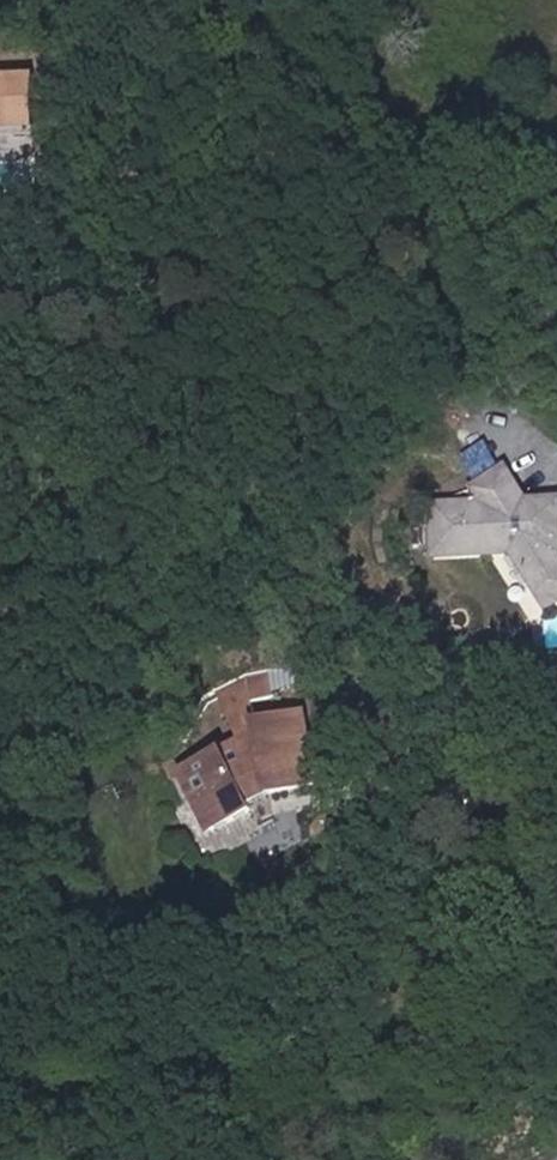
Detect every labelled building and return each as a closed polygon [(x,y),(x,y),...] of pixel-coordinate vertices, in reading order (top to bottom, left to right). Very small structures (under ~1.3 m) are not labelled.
[(5,118),(5,128),(26,127),(26,79),(0,79),(0,119),(5,118)] [(546,506),(526,476),(494,494),(503,508),(452,508),(452,530),(463,530),(463,556),(531,555),(556,599),(556,506),(546,506)] [(463,556),(463,530),(452,530),(451,556),(463,556)] [(235,692),(249,724),(274,715),(270,707),(297,702),(286,671),(235,692)] [(276,721),(274,715),(249,724),(253,735),(278,726),(276,721)] [(327,789),(320,716),(276,721),(278,726),(253,735),(259,748),(199,773),(222,827),(264,810),(260,798),(277,793),(278,798),(327,789)]
